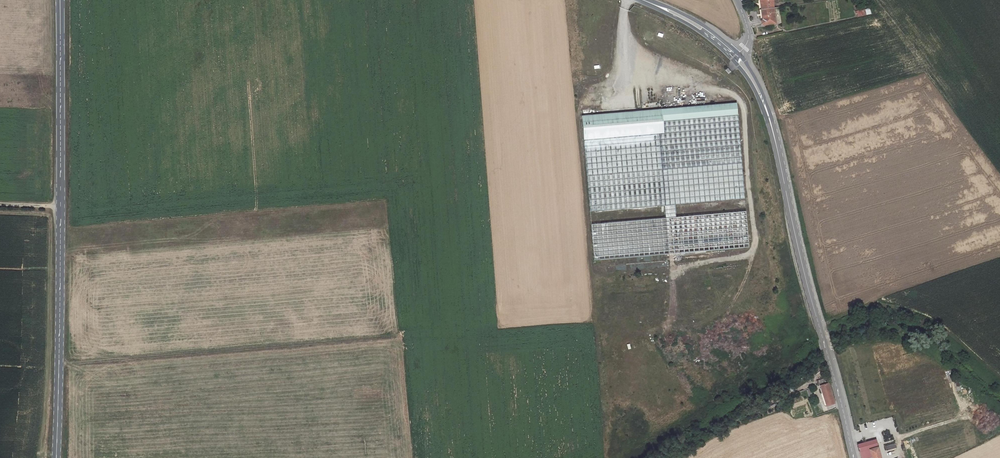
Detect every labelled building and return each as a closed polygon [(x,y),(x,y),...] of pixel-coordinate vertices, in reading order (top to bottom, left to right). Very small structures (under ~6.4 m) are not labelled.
[(774,5),(763,6),(765,21),(776,20),(774,5)] [(859,16),(873,13),(871,6),(857,9),(859,16)] [(735,103),(661,109),(662,121),(736,115),(735,103)] [(743,198),(736,115),(662,121),(661,109),(611,113),(619,209),(664,205),(673,205),(743,198)] [(619,209),(611,113),(582,116),(590,212),(619,209)] [(673,205),(664,205),(665,218),(674,217),(673,205)] [(665,218),(591,224),(594,260),(747,247),(744,211),(674,217),(665,218)] [(818,382),(819,386),(822,385),(827,405),(833,403),(828,384),(826,384),(825,381),(818,382)] [(872,447),(881,445),(879,438),(870,440),(872,447)] [(872,447),(870,440),(861,443),(860,444),(864,457),(875,457),(872,447)] [(881,445),(872,447),(875,457),(885,457),(881,445)]
